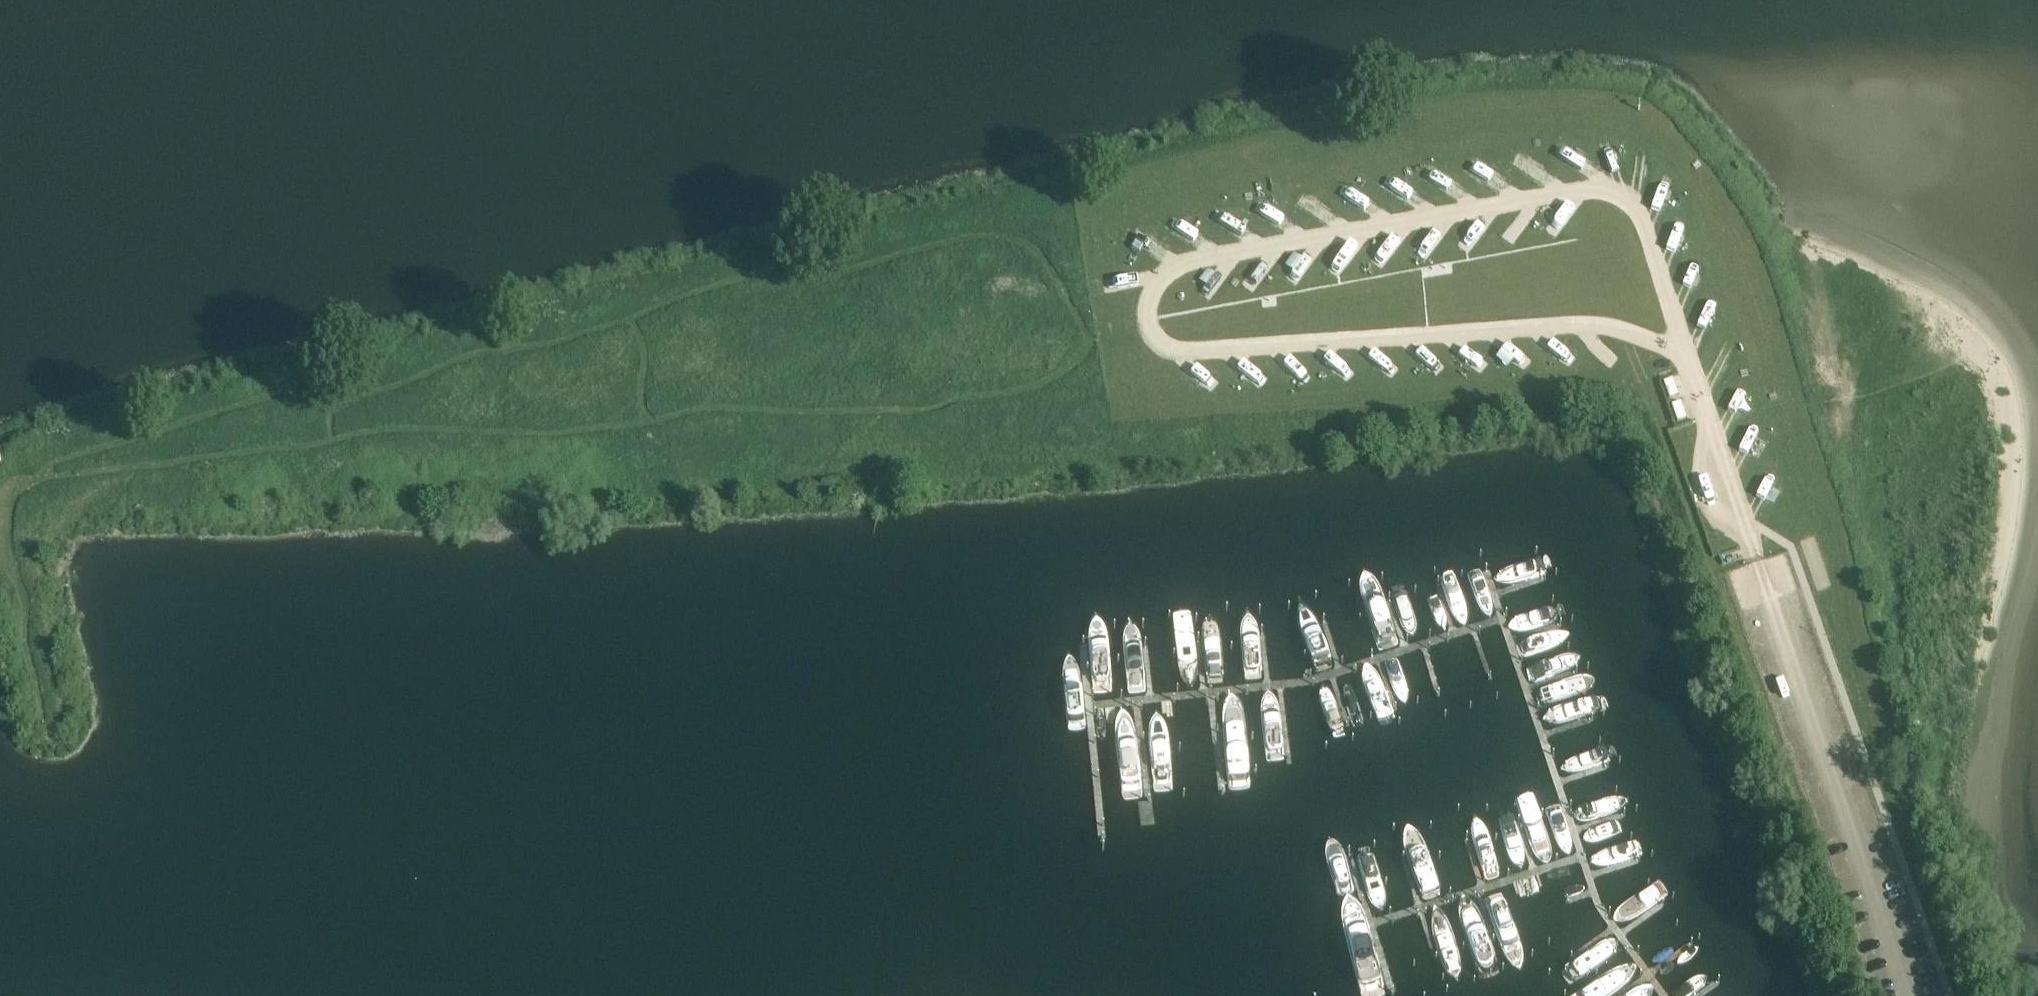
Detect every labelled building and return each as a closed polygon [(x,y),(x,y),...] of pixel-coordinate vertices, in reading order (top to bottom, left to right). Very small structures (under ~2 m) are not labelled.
[(1672,380),(1663,383),(1669,399),(1678,396),(1672,380)] [(1672,406),(1678,422),(1686,419),(1680,403),(1672,406)]
